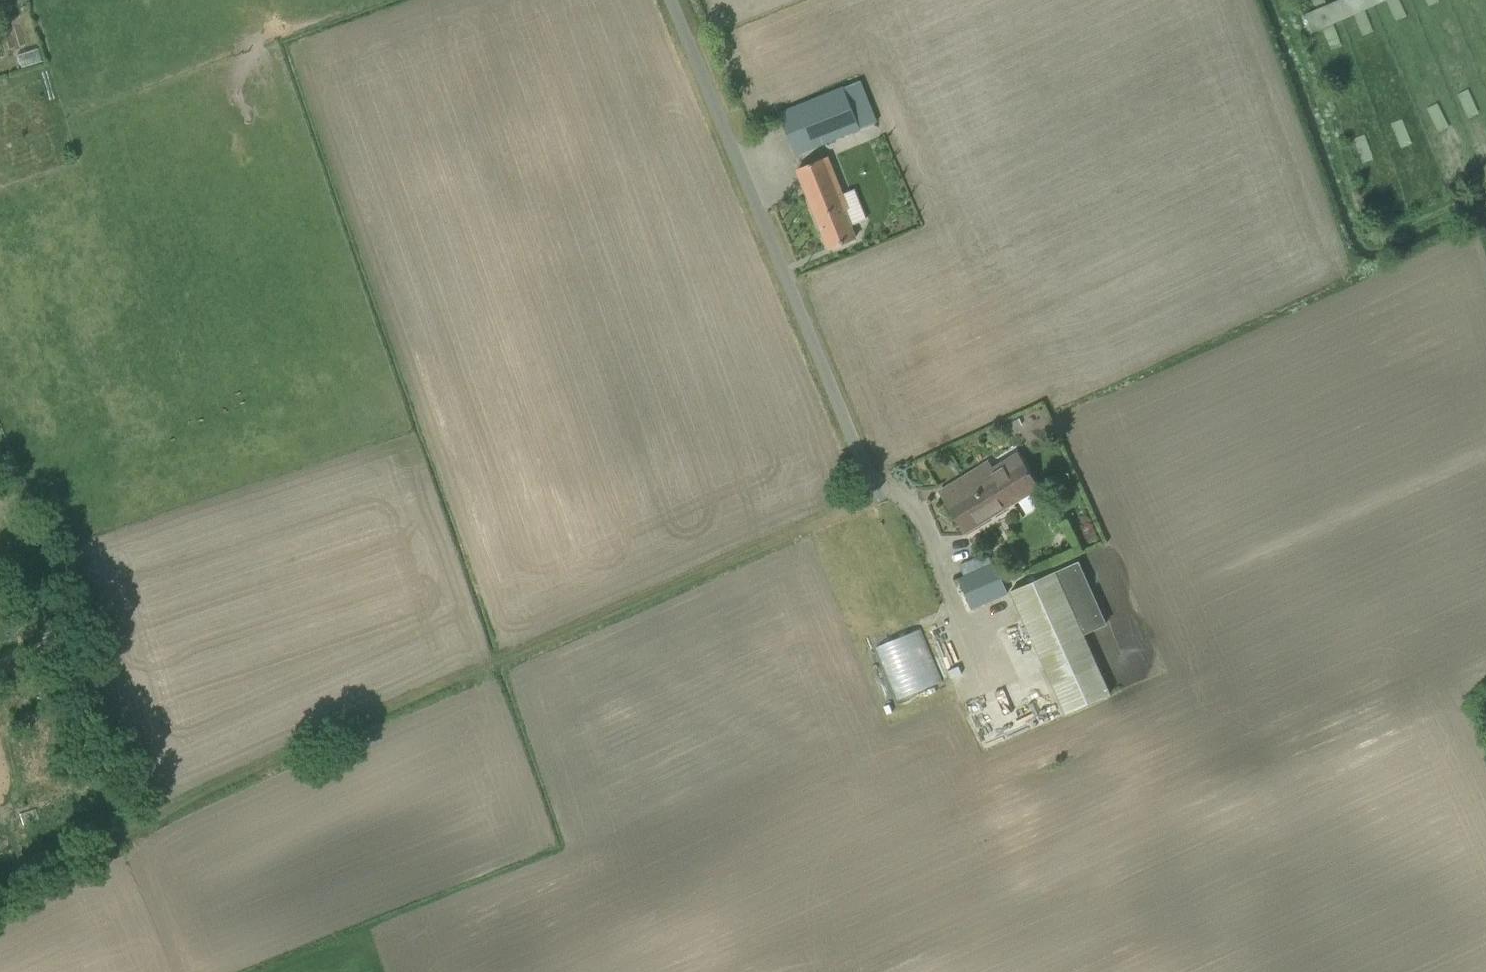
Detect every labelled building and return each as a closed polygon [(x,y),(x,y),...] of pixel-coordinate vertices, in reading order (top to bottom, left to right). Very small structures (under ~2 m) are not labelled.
[(780,112),(796,154),(876,123),(859,82),(843,89),(843,87),(780,112)] [(797,170),(829,248),(856,237),(851,224),(863,220),(851,191),(843,195),(828,158),(797,170)] [(1019,417),(1008,423),(1011,430),(1023,425),(1019,417)] [(953,495),(946,499),(965,532),(972,528),(982,522),(998,512),(1000,514),(1037,492),(1029,479),(1019,461),(995,475),(988,463),(948,487),(953,495)] [(1066,713),(1111,693),(1085,634),(1108,623),(1079,561),(1056,571),(1011,591),(1066,713)] [(959,579),(971,608),(1008,592),(996,563),(959,579)] [(920,628),(877,646),(898,699),(942,681),(920,628)]
